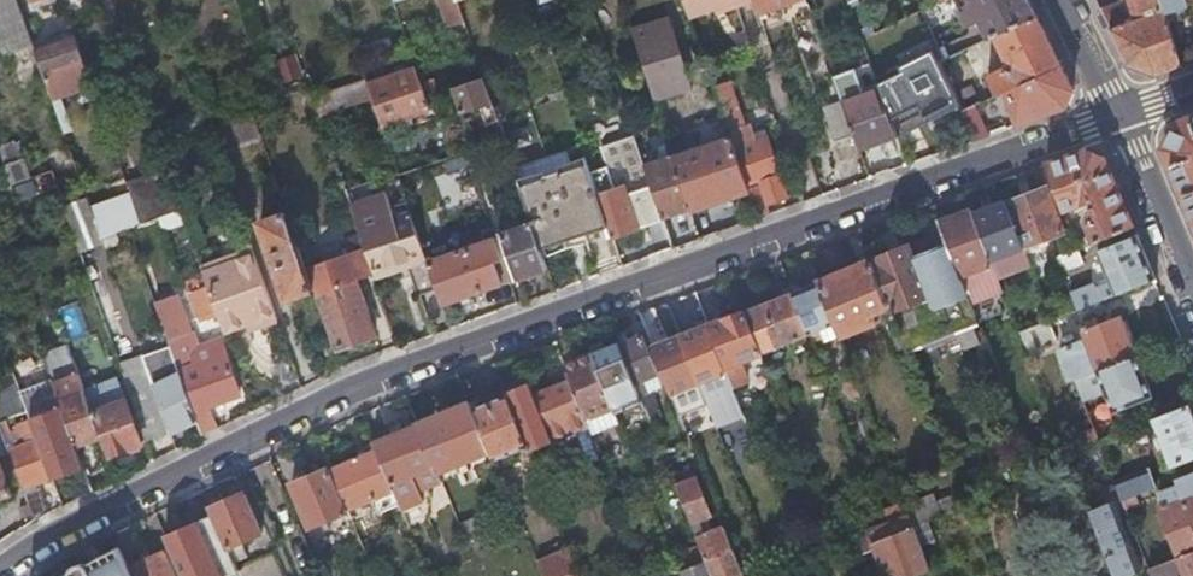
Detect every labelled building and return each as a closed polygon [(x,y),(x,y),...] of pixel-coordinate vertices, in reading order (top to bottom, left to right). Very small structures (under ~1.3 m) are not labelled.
[(18,0),(0,0),(0,23),(10,50),(32,42),(18,0)] [(108,0),(94,0),(98,9),(110,5),(108,0)] [(447,25),(463,20),(458,4),(457,0),(439,0),(447,25)] [(714,8),(726,4),(725,0),(681,0),(684,7),(687,17),(714,8)] [(759,15),(798,0),(753,0),(759,15)] [(1034,14),(1027,0),(955,0),(968,26),(980,20),(988,38),(994,35),(1034,14)] [(1182,64),(1168,21),(1162,0),(1133,0),(1141,13),(1129,18),(1120,0),(1113,0),(1098,6),(1126,63),(1156,74),(1182,64)] [(1168,21),(1179,17),(1175,5),(1187,2),(1187,0),(1162,0),(1168,21)] [(715,12),(728,8),(726,4),(714,8),(715,12)] [(1004,88),(1058,62),(1034,14),(994,35),(1006,60),(1005,68),(987,77),(994,93),(1004,88)] [(689,87),(676,48),(667,18),(630,31),(653,100),(689,87)] [(0,23),(0,43),(3,52),(10,50),(0,23)] [(36,45),(52,98),(98,85),(82,32),(36,45)] [(32,42),(10,50),(13,59),(36,51),(32,42)] [(936,46),(928,49),(932,56),(877,84),(877,87),(893,128),(920,115),(922,117),(948,104),(952,113),(954,112),(961,109),(938,63),(943,61),(936,46)] [(10,50),(3,52),(6,61),(13,59),(10,50)] [(1004,111),(1009,126),(1065,106),(1072,89),(1058,62),(1004,88),(1011,109),(1004,111)] [(416,67),(366,84),(371,98),(381,125),(430,108),(426,96),(416,67)] [(854,134),(859,149),(864,147),(867,153),(884,147),(882,141),(895,136),(893,128),(877,87),(863,92),(854,68),(833,75),(842,101),(854,134)] [(482,76),(451,87),(459,111),(479,104),(486,125),(498,121),(482,76)] [(757,217),(770,213),(767,204),(788,197),(767,136),(753,140),(748,125),(746,125),(730,80),(711,86),(729,138),(747,190),(757,217)] [(998,114),(1004,111),(1011,109),(1004,88),(994,93),(988,95),(998,114)] [(260,133),(249,100),(206,115),(213,136),(218,149),(260,133)] [(835,140),(854,134),(842,101),(823,107),(835,140)] [(954,112),(969,141),(989,133),(973,103),(961,109),(954,112)] [(213,136),(206,115),(202,104),(162,118),(173,150),(213,136)] [(1177,118),(1165,145),(1192,211),(1192,113),(1177,118)] [(612,236),(663,219),(644,164),(634,134),(601,145),(608,165),(596,169),(591,171),(609,227),(612,236)] [(690,209),(747,190),(729,138),(672,157),(690,209)] [(11,183),(30,176),(17,141),(0,147),(0,152),(11,183)] [(1092,242),(1132,226),(1114,182),(1103,157),(1085,150),(1044,164),(1061,209),(1092,197),(1096,206),(1086,210),(1083,218),(1092,242)] [(587,161),(591,171),(596,169),(590,152),(585,154),(587,161)] [(690,209),(672,157),(671,154),(644,164),(663,219),(690,209)] [(591,171),(587,161),(519,185),(531,221),(541,250),(609,227),(591,171)] [(181,207),(167,166),(127,181),(131,191),(142,221),(159,215),(181,207)] [(379,172),(343,185),(359,231),(364,246),(373,271),(424,253),(422,247),(410,213),(402,190),(387,195),(379,172)] [(280,189),(274,173),(261,177),(267,194),(280,189)] [(1005,201),(1023,247),(1062,232),(1046,186),(1005,201)] [(129,226),(142,221),(131,191),(91,206),(101,235),(129,226)] [(104,244),(101,235),(91,206),(87,195),(86,195),(64,202),(81,252),(104,244)] [(997,276),(1029,263),(1023,247),(1005,201),(1005,200),(972,212),(997,276)] [(185,220),(181,207),(159,215),(163,227),(185,220)] [(427,207),(410,213),(422,247),(438,242),(427,207)] [(953,258),(970,304),(1002,291),(997,276),(972,212),(971,209),(939,221),(951,252),(953,258)] [(287,299),(315,289),(307,267),(288,213),(261,223),(287,299)] [(531,221),(500,232),(516,278),(547,267),(541,250),(531,221)] [(502,261),(494,238),(470,246),(464,227),(444,234),(451,253),(427,261),(427,262),(441,305),(501,283),(509,280),(506,272),(502,261)] [(1069,292),(1075,309),(1154,279),(1135,234),(1097,249),(1109,280),(1095,285),(1093,283),(1069,292)] [(0,244),(0,269),(12,265),(4,243),(0,244)] [(373,271),(364,246),(347,253),(356,279),(373,273),(373,271)] [(888,307),(905,351),(978,324),(974,313),(970,304),(953,258),(951,252),(917,265),(910,246),(870,261),(888,307)] [(1076,248),(1054,256),(1059,269),(1081,260),(1076,248)] [(275,311),(254,251),(203,270),(208,283),(218,312),(224,329),(246,321),(258,317),(260,324),(278,318),(275,311)] [(315,289),(336,351),(376,337),(356,279),(347,253),(307,267),(315,289)] [(424,253),(373,271),(373,273),(376,280),(427,262),(427,261),(424,253)] [(93,258),(84,261),(108,329),(117,326),(93,258)] [(870,261),(818,282),(834,324),(838,335),(879,319),(876,311),(888,307),(870,261)] [(792,292),(808,334),(811,341),(825,336),(822,328),(834,324),(818,282),(792,292)] [(218,312),(208,283),(188,290),(197,314),(204,312),(206,317),(218,312)] [(970,304),(974,313),(1006,300),(1002,291),(970,304)] [(744,311),(760,353),(808,334),(792,292),(744,311)] [(202,435),(219,427),(209,404),(241,393),(221,338),(197,346),(185,311),(162,320),(171,345),(193,409),(196,418),(202,435)] [(740,361),(760,353),(744,311),(721,319),(722,323),(708,328),(731,386),(747,380),(740,361)] [(1085,339),(1062,348),(1074,379),(1097,370),(1136,355),(1120,313),(1081,328),(1085,339)] [(249,328),(260,324),(258,317),(246,321),(249,328)] [(1055,339),(1047,320),(1018,331),(1026,350),(1055,339)] [(822,328),(825,336),(826,339),(838,335),(834,324),(822,328)] [(731,386),(708,328),(707,325),(680,336),(699,382),(706,400),(733,390),(731,386)] [(624,332),(616,335),(619,343),(627,339),(624,332)] [(627,339),(619,343),(635,382),(640,395),(648,391),(643,379),(656,374),(658,373),(642,333),(627,339)] [(683,389),(699,382),(680,336),(653,347),(681,417),(692,413),(683,389)] [(619,343),(592,353),(616,413),(625,409),(625,407),(629,399),(640,395),(635,382),(619,343)] [(171,431),(196,418),(193,409),(171,345),(144,355),(171,431)] [(53,379),(79,370),(70,347),(45,356),(53,379)] [(814,376),(823,372),(814,348),(804,351),(814,376)] [(1074,379),(1062,348),(1059,349),(1071,380),(1074,379)] [(616,413),(592,353),(564,365),(569,378),(589,427),(592,434),(620,423),(616,413)] [(147,440),(171,431),(144,355),(120,363),(147,440)] [(1151,396),(1136,355),(1097,370),(1074,379),(1081,399),(1105,390),(1113,411),(1151,396)] [(0,374),(0,420),(7,417),(28,408),(30,415),(53,476),(84,465),(53,380),(22,391),(14,369),(0,374)] [(79,370),(53,379),(53,380),(84,465),(88,474),(104,468),(94,436),(102,433),(86,389),(79,370)] [(648,391),(640,395),(651,423),(662,418),(650,391),(661,386),(656,374),(643,379),(648,391)] [(118,377),(86,389),(102,433),(109,454),(141,442),(118,377)] [(851,399),(861,394),(855,377),(844,381),(851,399)] [(592,434),(589,427),(569,378),(541,390),(557,430),(565,427),(576,455),(597,446),(592,434)] [(550,433),(557,430),(541,390),(534,393),(531,385),(508,394),(529,447),(531,451),(553,442),(550,433)] [(529,447),(508,394),(473,408),(492,452),(495,461),(529,447)] [(492,452),(473,408),(471,402),(419,422),(438,466),(440,471),(492,452)] [(1152,416),(1159,434),(1155,436),(1153,438),(1155,444),(1159,446),(1163,444),(1170,465),(1192,456),(1192,418),(1187,403),(1152,416)] [(53,476),(30,415),(17,420),(22,435),(26,441),(16,444),(15,439),(7,442),(10,452),(23,487),(34,518),(49,511),(38,481),(53,476)] [(5,436),(12,433),(7,417),(0,420),(0,424),(5,436)] [(419,422),(373,442),(377,450),(400,506),(404,513),(426,503),(420,490),(428,487),(423,473),(438,466),(419,422)] [(23,487),(10,452),(7,442),(5,436),(0,424),(0,496),(23,487)] [(1091,425),(1060,437),(1065,450),(1096,438),(1091,425)] [(382,513),(400,506),(377,450),(361,457),(359,455),(330,468),(349,512),(377,500),(382,513)] [(440,471),(438,466),(423,473),(428,487),(443,480),(440,471)] [(349,512),(330,468),(292,484),(311,528),(349,512)] [(676,484),(696,477),(693,469),(673,476),(676,484)] [(1150,469),(1113,482),(1120,500),(1134,494),(1156,486),(1150,469)] [(1174,479),(1176,484),(1159,491),(1159,492),(1154,494),(1177,557),(1192,551),(1192,472),(1174,479)] [(551,475),(542,478),(555,510),(563,507),(551,475)] [(676,484),(691,522),(698,538),(701,545),(706,559),(733,548),(724,526),(705,535),(699,519),(711,514),(696,477),(676,484)] [(935,500),(940,514),(963,506),(957,492),(935,500)] [(263,534),(245,493),(212,508),(236,562),(249,556),(243,543),(263,534)] [(1120,500),(1123,507),(1137,502),(1134,494),(1120,500)] [(905,505),(908,513),(912,525),(940,514),(935,500),(933,495),(905,505)] [(1113,575),(1129,575),(1142,571),(1133,547),(1125,550),(1116,526),(1124,523),(1115,500),(1088,510),(1113,575)] [(862,552),(872,548),(883,575),(908,575),(929,568),(920,545),(913,526),(912,525),(908,513),(882,524),(856,534),(862,552)] [(165,536),(183,575),(239,575),(212,515),(165,536)] [(475,517),(461,523),(469,543),(483,537),(475,517)] [(913,526),(920,545),(935,540),(928,520),(913,526)] [(133,575),(176,575),(165,552),(146,560),(131,525),(115,534),(120,546),(133,575)] [(681,571),(705,560),(706,559),(701,545),(675,557),(681,571)] [(120,546),(86,564),(85,564),(85,563),(84,563),(83,563),(82,563),(81,563),(80,563),(80,564),(79,564),(78,564),(78,565),(77,565),(77,566),(76,566),(76,567),(75,567),(75,568),(75,569),(74,569),(74,570),(63,575),(133,575),(120,546)] [(580,570),(570,547),(536,561),(543,575),(565,575),(580,570)] [(743,574),(733,548),(706,559),(705,560),(711,575),(744,575),(743,574)] [(1177,557),(1147,569),(1149,575),(1192,575),(1192,551),(1177,557)] [(705,560),(681,571),(683,575),(711,575),(705,560)]
